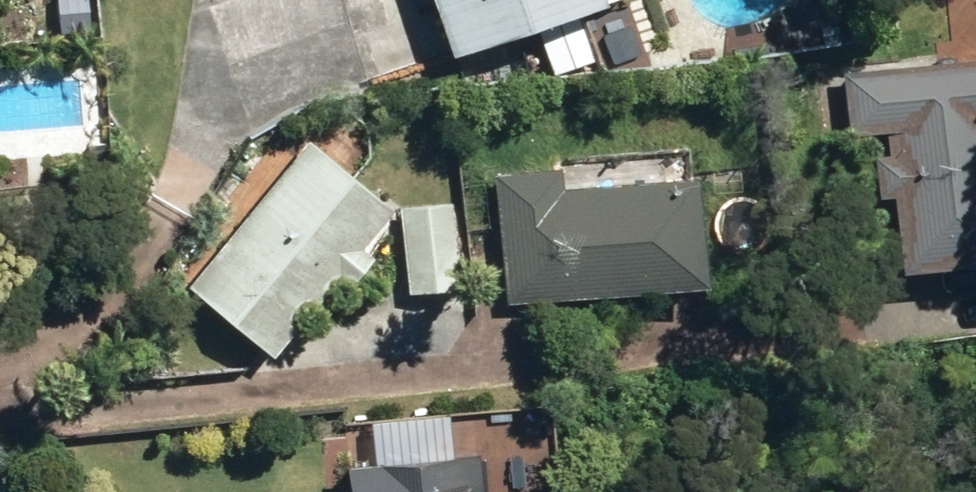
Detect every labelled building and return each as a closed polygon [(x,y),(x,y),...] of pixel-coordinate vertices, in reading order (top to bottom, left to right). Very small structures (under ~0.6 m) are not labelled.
[(57,28),(89,25),(88,0),(55,0),(57,28)] [(450,41),(572,0),(436,0),(450,41)] [(563,37),(565,66),(592,64),(589,34),(563,37)] [(898,257),(975,251),(975,53),(842,65),(847,123),(886,121),(888,143),(873,144),(875,186),(891,183),(898,257)] [(187,276),(273,345),(337,265),(348,274),(372,245),(361,236),(393,196),(309,127),(187,276)] [(493,166),(509,295),(705,271),(692,162),(562,177),(560,158),(493,166)] [(399,200),(407,287),(460,282),(452,196),(399,200)] [(479,439),(381,446),(381,451),(343,453),(346,491),(483,491),(479,439)] [(530,465),(542,477),(557,464),(544,452),(530,465)]
